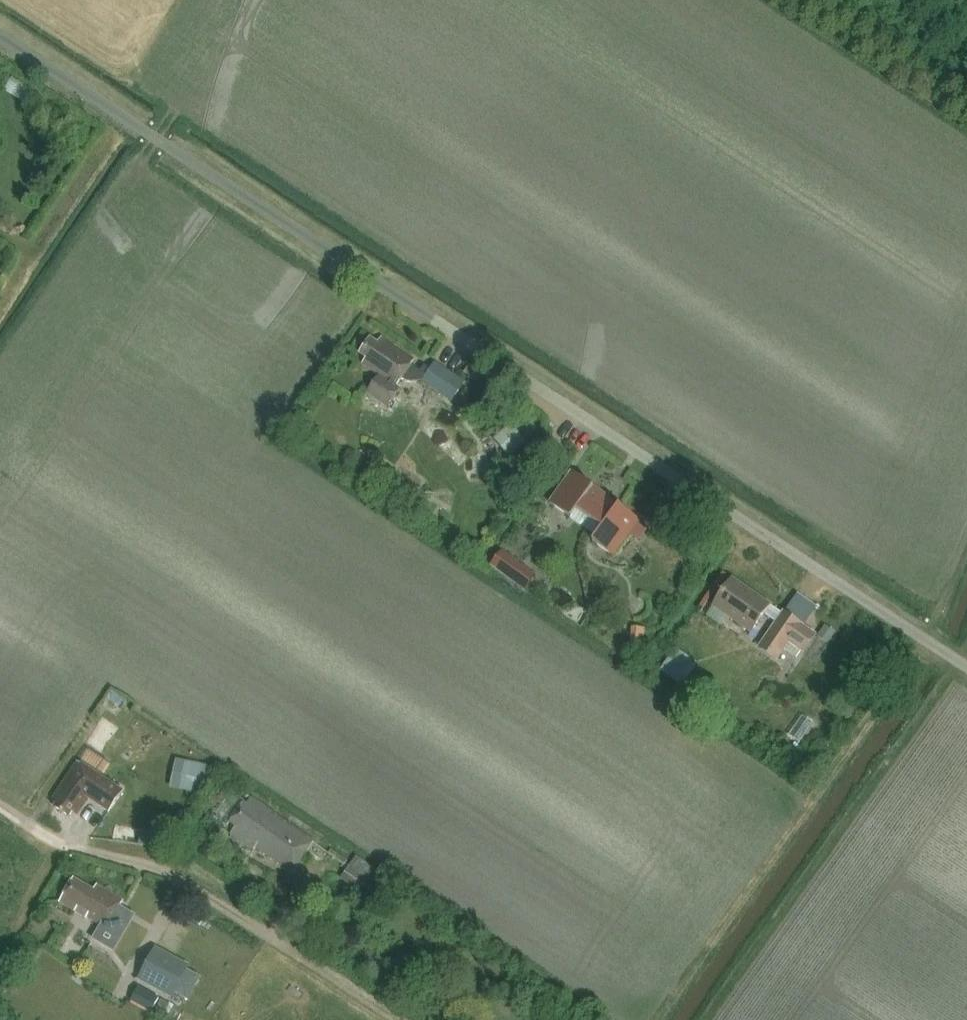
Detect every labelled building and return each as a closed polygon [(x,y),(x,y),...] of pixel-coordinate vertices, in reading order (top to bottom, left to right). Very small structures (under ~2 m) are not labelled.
[(12,78),(4,92),(29,107),(37,94),(12,78)] [(420,371),(411,364),(414,359),(383,337),(379,343),(371,338),(362,352),(368,356),(363,363),(380,374),(365,394),(385,409),(400,388),(396,385),(402,377),(408,381),(421,380),(451,401),(462,384),(433,364),(429,369),(424,365),(420,371)] [(472,362),(464,373),(480,385),(488,373),(472,362)] [(524,442),(509,424),(492,439),(507,456),(524,442)] [(577,511),(597,525),(603,529),(593,542),(615,557),(631,535),(639,541),(647,530),(639,524),(640,521),(619,506),(617,510),(612,507),(615,502),(603,494),(573,472),(551,504),(572,519),(577,511)] [(501,550),(489,566),(523,592),(535,576),(501,550)] [(816,635),(781,611),(781,613),(770,605),(771,603),(733,578),(714,605),(752,631),(764,614),(775,622),(756,649),(776,662),(788,644),(803,653),(816,635)] [(808,622),(820,604),(799,591),(788,609),(808,622)] [(675,654),(667,671),(682,678),(688,667),(691,662),(675,654)] [(103,717),(85,743),(102,755),(120,728),(116,725),(103,717)] [(212,766),(177,759),(171,788),(188,792),(187,794),(205,798),(212,766)] [(122,790),(77,761),(52,798),(57,801),(53,808),(68,818),(72,812),(78,815),(89,799),(109,812),(122,790)] [(252,797),(247,805),(244,803),(231,822),(237,826),(231,834),(253,849),(254,848),(291,874),(314,840),(252,797)] [(141,832),(139,845),(155,847),(157,834),(141,832)] [(354,855),(338,879),(362,895),(378,871),(354,855)] [(75,877),(60,902),(87,917),(88,915),(103,924),(93,939),(113,951),(132,920),(118,911),(124,900),(97,884),(94,889),(75,877)] [(187,970),(153,951),(137,981),(171,999),(172,996),(181,1001),(189,986),(180,981),(187,970)] [(159,998),(139,987),(131,1001),(151,1012),(159,998)] [(172,1005),(161,999),(156,1009),(167,1014),(172,1005)]
